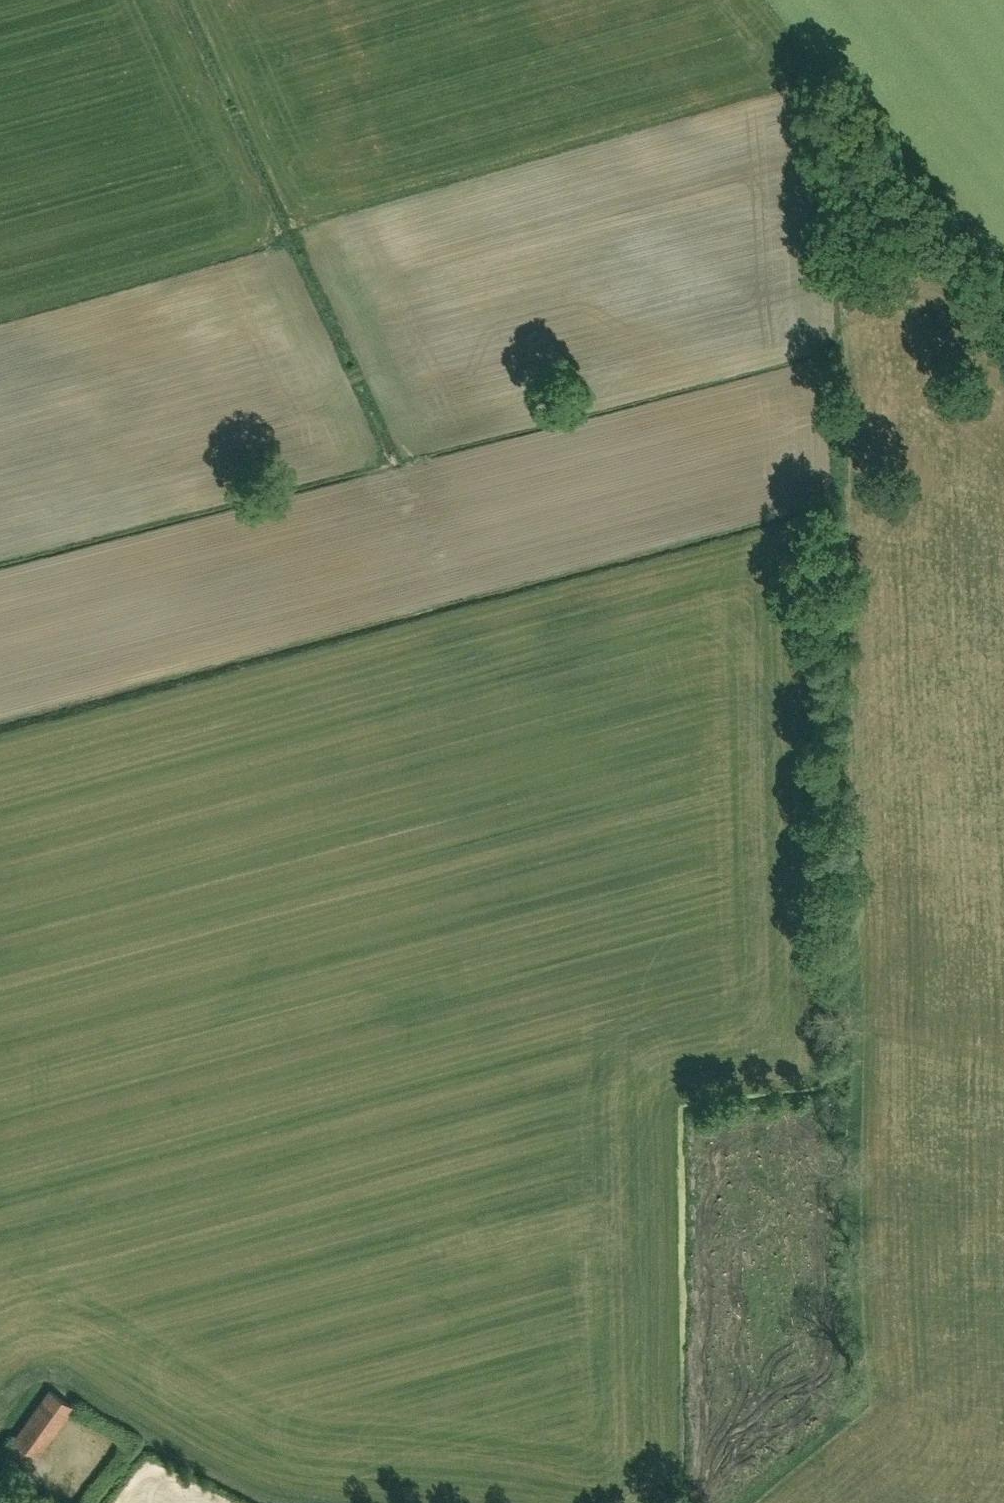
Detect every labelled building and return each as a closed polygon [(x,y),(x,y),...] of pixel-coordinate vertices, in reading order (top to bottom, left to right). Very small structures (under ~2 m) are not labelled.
[(48,1389),(42,1399),(14,1437),(37,1455),(72,1406),(59,1397),(48,1389)]
